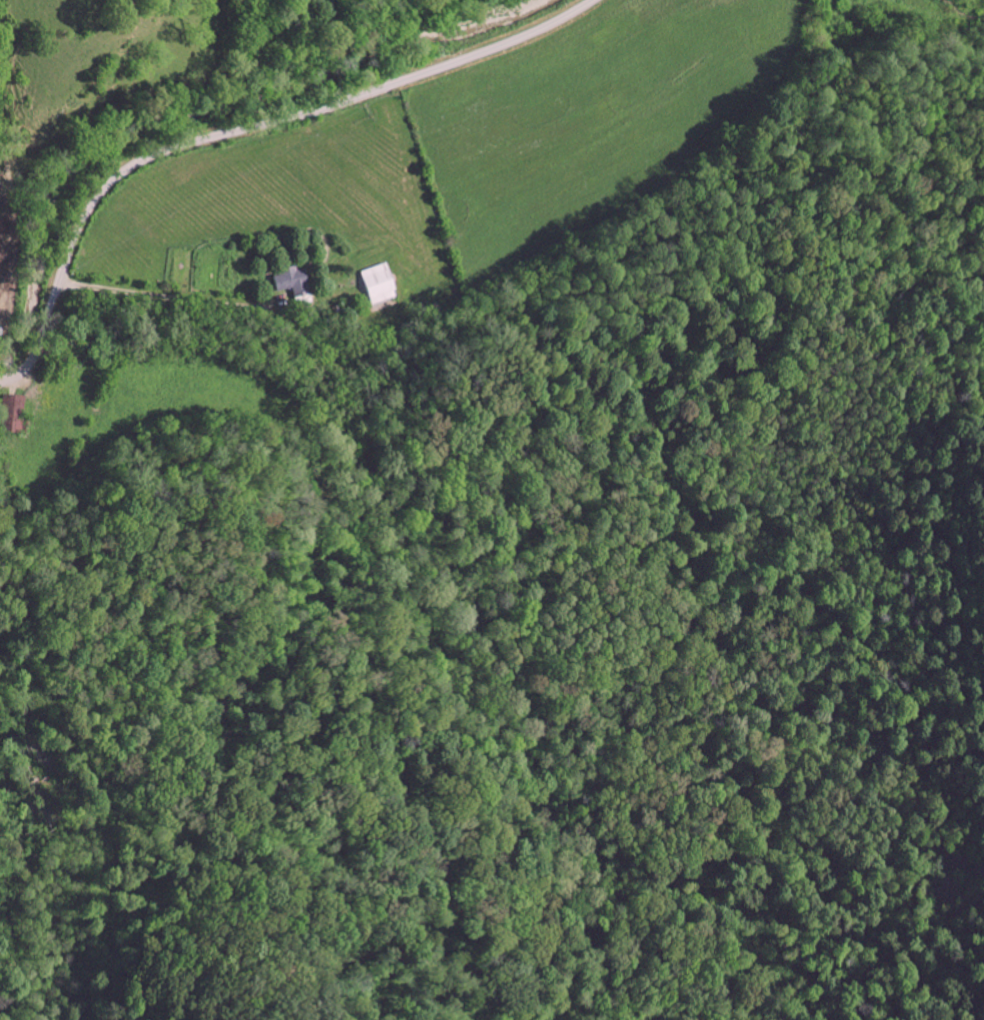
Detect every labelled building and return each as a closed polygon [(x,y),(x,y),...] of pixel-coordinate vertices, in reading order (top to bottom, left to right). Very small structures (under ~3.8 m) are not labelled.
[(305,270),(297,271),(296,267),(280,270),(281,275),(273,277),(275,292),(290,290),(291,298),(309,295),(305,270)]
